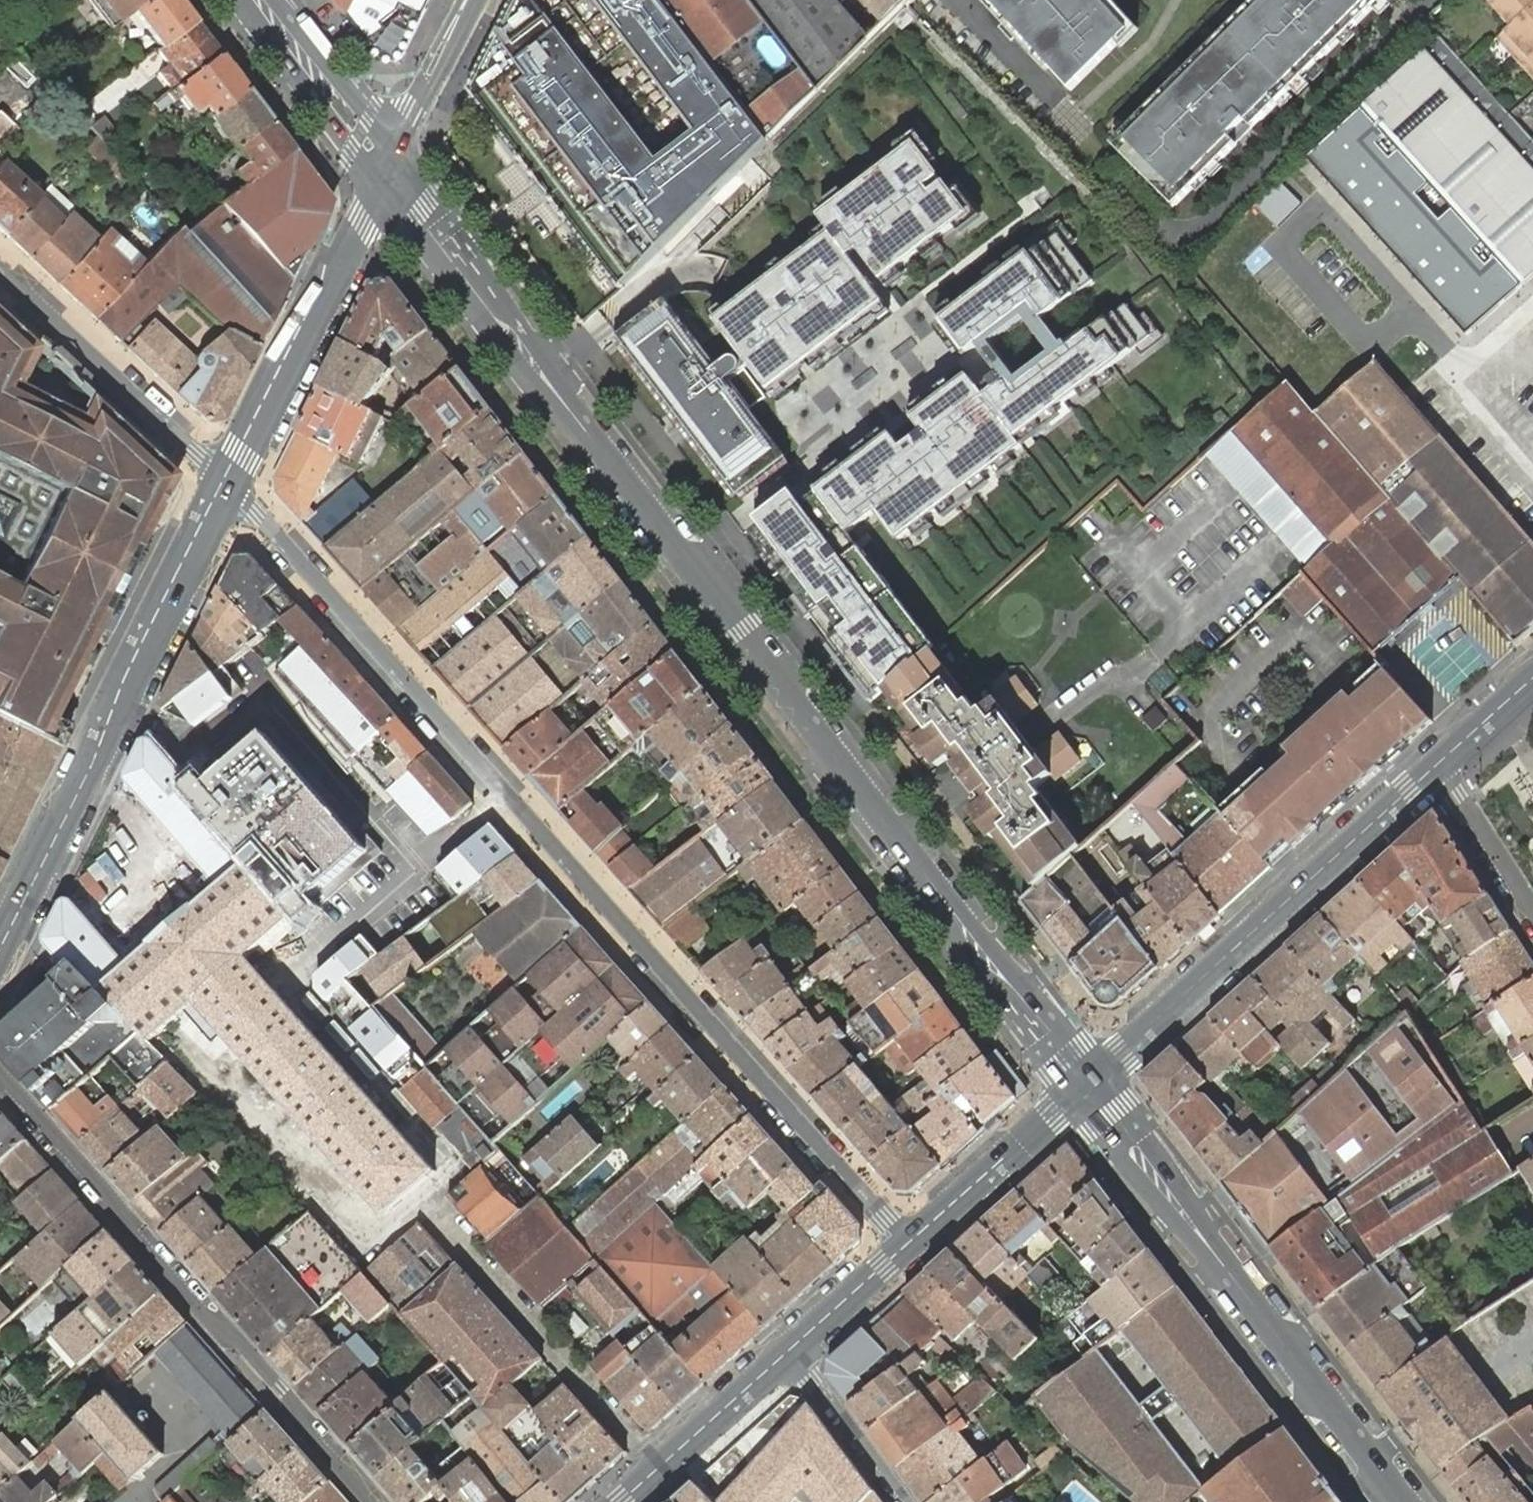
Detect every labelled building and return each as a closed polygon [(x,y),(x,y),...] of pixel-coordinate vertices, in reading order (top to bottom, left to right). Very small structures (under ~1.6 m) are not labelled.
[(109,27),(119,19),(131,10),(144,0),(89,0),(109,27)] [(179,0),(144,0),(131,10),(159,46),(194,20),(179,0)] [(357,0),(336,0),(349,17),(357,0)] [(516,88),(650,259),(770,140),(664,0),(598,0),(698,131),(656,158),(537,0),(535,0),(498,32),(531,78),(516,88)] [(751,0),(664,0),(713,64),(768,22),(751,0)] [(820,91),(873,40),(837,0),(751,0),(768,22),(802,69),(820,91)] [(873,40),(905,6),(911,0),(837,0),(873,40)] [(1071,89),(1130,31),(1102,0),(990,0),(1071,89)] [(1176,206),(1383,0),(1270,0),(1119,150),(1176,206)] [(1489,1),(1511,26),(1532,5),(1532,0),(1490,0),(1489,1)] [(1511,26),(1506,31),(1499,36),(1521,61),(1527,55),(1532,49),(1532,5),(1511,26)] [(405,54),(421,22),(405,14),(368,43),(379,57),(380,57),(380,58),(381,58),(382,58),(383,58),(383,59),(384,59),(385,59),(385,60),(386,61),(387,61),(388,61),(389,61),(390,62),(391,62),(392,62),(393,62),(394,62),(395,62),(396,62),(396,61),(397,61),(398,61),(399,60),(400,60),(400,59),(401,59),(401,58),(402,57),(403,56),(404,56),(404,55),(405,54)] [(159,46),(156,49),(168,65),(157,72),(169,90),(174,85),(218,52),(194,20),(159,46)] [(1440,38),(1308,156),(1468,335),(1532,277),(1532,141),(1440,38)] [(1527,55),(1521,61),(1532,74),(1532,49),(1527,55)] [(211,114),(246,87),(218,52),(174,85),(169,90),(164,93),(151,102),(158,111),(170,101),(180,94),(192,110),(203,102),(211,114)] [(802,69),(748,111),(770,140),(820,91),(802,69)] [(234,147),(270,119),(246,87),(211,114),(210,115),(215,122),(221,129),(234,147)] [(13,123),(6,117),(0,123),(0,137),(13,123)] [(292,147),(270,119),(234,147),(238,153),(245,162),(238,168),(234,170),(234,171),(243,183),(292,147)] [(95,134),(81,149),(105,171),(107,168),(116,158),(101,142),(95,134)] [(894,151),(900,158),(914,147),(931,169),(939,163),(916,134),(894,151)] [(330,198),(292,147),(243,183),(218,202),(290,281),(330,199),(330,198)] [(775,279),(718,322),(739,351),(749,364),(775,398),(786,390),(783,386),(780,382),(798,369),(808,361),(827,346),(830,350),(834,355),(844,346),(841,342),(838,338),(885,302),(850,257),(859,250),(883,280),(898,269),(921,252),(936,239),(952,227),(967,216),(950,195),(943,185),(931,195),(926,189),(939,179),(931,169),(914,147),(900,158),(845,200),(829,212),(821,219),(833,234),(831,236),(817,247),(790,268),(775,279)] [(126,169),(116,158),(107,168),(118,177),(126,169)] [(3,233),(36,195),(0,161),(0,231),(3,233)] [(3,233),(27,255),(57,223),(61,218),(68,211),(72,206),(48,184),(37,195),(36,195),(3,233)] [(958,189),(950,195),(967,216),(952,227),(959,235),(981,218),(958,189)] [(823,205),(829,212),(845,200),(839,192),(823,205)] [(285,290),(290,281),(218,202),(182,230),(179,226),(144,264),(93,317),(118,340),(136,323),(155,303),(155,304),(162,298),(175,286),(185,294),(218,325),(226,329),(258,345),(286,291),(285,290)] [(27,255),(57,283),(87,250),(98,238),(68,211),(61,218),(57,223),(27,255)] [(1037,236),(1044,244),(1058,234),(1069,248),(1077,242),(1060,219),(1037,236)] [(533,241),(549,260),(574,238),(558,220),(533,241)] [(811,239),(817,247),(831,236),(825,228),(811,239)] [(93,317),(144,264),(106,229),(98,238),(87,250),(57,283),(93,317)] [(958,310),(944,321),(968,352),(977,345),(1031,303),(1043,319),(1094,280),(1069,248),(1058,234),(1044,244),(1025,258),(1011,269),(1006,273),(992,284),(958,310)] [(942,246),(936,239),(921,252),(926,259),(942,246)] [(1004,262),(1011,269),(1025,258),(1019,250),(1004,262)] [(769,270),(775,279),(790,268),(784,259),(769,270)] [(986,276),(992,284),(1006,273),(1000,265),(986,276)] [(898,269),(883,280),(889,288),(904,276),(898,269)] [(377,274),(343,342),(378,359),(386,363),(392,358),(394,357),(382,351),(388,339),(399,354),(431,330),(412,304),(387,273),(377,274)] [(171,307),(185,294),(175,286),(162,298),(171,307)] [(719,366),(668,300),(619,337),(740,495),(789,458),(750,408),(728,380),(744,368),(745,367),(735,354),(719,366)] [(891,310),(885,302),(838,338),(841,342),(877,315),(880,319),(891,310)] [(938,313),(944,321),(958,310),(952,302),(938,313)] [(793,493),(750,525),(760,538),(771,552),(767,555),(761,559),(775,578),(782,573),(786,570),(803,594),(799,597),(793,602),(808,620),(814,616),(818,613),(881,694),(886,689),(895,681),(914,663),(917,665),(934,649),(936,647),(850,535),(880,512),(902,542),(912,535),(928,523),(940,513),(987,476),(999,468),(1015,455),(1025,448),(1016,437),(1018,436),(1015,433),(1023,427),(1026,430),(1051,411),(1075,392),(1111,365),(1134,348),(1151,334),(1137,317),(1127,303),(1109,317),(1016,388),(1008,378),(1003,382),(998,375),(989,381),(992,385),(983,392),(980,388),(980,389),(970,377),(929,408),(926,404),(923,400),(907,412),(923,432),(902,448),(893,436),(819,492),(803,505),(793,493)] [(1109,317),(1105,312),(1062,344),(1043,319),(1031,303),(977,345),(999,374),(998,375),(1003,382),(1008,378),(1016,388),(1109,317)] [(1145,311),(1137,317),(1151,334),(1134,348),(1139,355),(1164,336),(1145,311)] [(44,738),(54,716),(53,715),(79,662),(80,661),(81,662),(90,644),(89,643),(106,608),(90,600),(102,579),(103,579),(112,561),(110,561),(122,538),(138,546),(155,510),(104,485),(100,483),(140,442),(94,400),(88,394),(79,413),(16,382),(34,344),(11,322),(0,312),(0,716),(44,738)] [(221,419),(258,345),(226,329),(213,357),(212,356),(211,356),(210,355),(209,355),(208,355),(208,354),(207,354),(206,354),(205,354),(204,354),(203,354),(202,355),(201,355),(200,356),(199,356),(198,356),(198,357),(197,358),(196,358),(195,359),(195,360),(151,319),(149,322),(146,319),(139,326),(136,323),(118,340),(125,347),(174,392),(206,422),(221,419)] [(964,355),(968,352),(944,321),(935,327),(950,346),(954,343),(964,355)] [(392,358),(386,363),(384,365),(393,371),(397,366),(423,399),(461,370),(431,330),(399,354),(394,357),(392,358)] [(378,359),(343,342),(321,387),(364,408),(393,371),(384,365),(386,363),(378,359)] [(827,346),(808,361),(815,369),(826,360),(823,356),(830,350),(827,346)] [(739,351),(735,354),(745,367),(749,364),(739,351)] [(1412,523),(1460,579),(1473,594),(1517,645),(1532,631),(1532,541),(1532,540),(1471,469),(1406,393),(1378,362),(1318,415),(1412,523)] [(1111,365),(1075,392),(1081,400),(1117,373),(1111,365)] [(766,396),(744,368),(728,380),(750,408),(766,396)] [(801,372),(798,369),(780,382),(783,386),(801,372)] [(492,409),(461,370),(423,399),(412,407),(403,413),(408,419),(411,417),(416,413),(424,422),(439,443),(431,448),(437,456),(442,451),(444,450),(451,443),(492,409)] [(926,404),(929,408),(970,377),(967,373),(953,384),(950,380),(934,391),(937,396),(926,404)] [(983,392),(992,385),(989,381),(980,388),(983,392)] [(1318,415),(1289,382),(1234,432),(1335,545),(1311,567),(1302,575),(1324,599),(1344,622),(1374,656),(1460,579),(1412,523),(1318,415)] [(364,408),(321,387),(298,432),(338,451),(352,459),(362,463),(384,418),(374,414),(364,408)] [(900,416),(913,402),(900,390),(887,404),(900,416)] [(526,453),(492,409),(451,443),(444,450),(442,451),(437,456),(425,466),(404,483),(377,506),(327,548),(363,590),(526,453)] [(1059,422),(1051,411),(1026,430),(1023,427),(1015,433),(1018,436),(1016,437),(1025,448),(1059,422)] [(416,413),(411,417),(418,426),(424,422),(416,413)] [(816,489),(819,492),(893,436),(890,432),(887,435),(883,430),(855,453),(858,457),(845,467),(842,463),(827,473),(831,477),(816,489)] [(338,451),(298,432),(275,478),(277,493),(301,520),(319,489),(338,451)] [(1335,545),(1234,432),(1211,453),(1311,567),(1335,545)] [(174,473),(140,442),(100,483),(104,485),(155,510),(161,500),(165,490),(174,473)] [(809,478),(832,463),(821,446),(798,462),(809,478)] [(526,453),(363,590),(434,669),(590,538),(526,453)] [(1015,455),(999,468),(1005,475),(1021,463),(1015,455)] [(987,476),(940,513),(946,521),(993,484),(987,476)] [(306,525),(327,548),(377,506),(357,483),(306,525)] [(928,523),(912,535),(917,542),(933,530),(928,523)] [(622,581),(590,538),(434,669),(470,710),(622,581)] [(767,555),(771,552),(760,538),(756,540),(767,555)] [(237,556),(221,588),(249,619),(257,627),(265,637),(282,622),(300,608),(282,588),(252,553),(237,556)] [(803,594),(786,570),(782,573),(799,597),(803,594)] [(1305,615),(1324,599),(1302,575),(1284,591),(1305,615)] [(655,624),(622,581),(470,710),(506,750),(558,705),(566,699),(567,697),(576,690),(655,624)] [(221,588),(206,617),(233,648),(239,656),(265,637),(257,627),(249,619),(221,588)] [(332,644),(300,608),(282,622),(315,658),(332,644)] [(881,694),(818,613),(814,616),(833,640),(827,644),(871,701),(881,694)] [(206,617),(193,644),(215,674),(239,656),(233,648),(206,617)] [(677,652),(655,624),(576,690),(580,694),(588,688),(608,711),(611,708),(677,652)] [(193,644),(160,708),(166,710),(215,674),(193,644)] [(367,682),(332,644),(315,658),(350,695),(367,682)] [(895,681),(886,689),(943,764),(958,753),(968,766),(975,775),(983,786),(994,800),(979,811),(1039,889),(1074,858),(1086,846),(1039,787),(1055,775),(1058,779),(1084,760),(1063,733),(1038,752),(1035,747),(1027,736),(1020,727),(1016,722),(1041,703),(1020,677),(995,696),(998,701),(992,706),(983,694),(974,701),(934,649),(917,665),(914,663),(895,681)] [(705,689),(677,652),(611,708),(608,711),(591,725),(581,734),(577,737),(530,777),(560,811),(598,853),(621,831),(624,827),(609,811),(605,814),(584,791),(623,757),(629,763),(639,754),(641,756),(646,752),(648,753),(658,744),(674,762),(664,771),(665,774),(670,779),(672,782),(674,781),(682,772),(684,771),(732,725),(721,709),(705,689)] [(1385,669),(1384,667),(1382,664),(1357,687),(1361,691),(1385,669)] [(1427,728),(1433,722),(1385,669),(1361,691),(1352,699),(1345,692),(1284,748),(1291,755),(1270,774),(1247,795),(1233,808),(1225,816),(1272,868),(1280,861),(1284,858),(1295,848),(1319,827),(1390,761),(1427,728)] [(398,719),(367,682),(350,695),(382,732),(398,719)] [(558,705),(506,750),(530,777),(577,737),(581,734),(573,723),(568,728),(562,720),(567,716),(558,705)] [(1170,718),(1159,705),(1145,718),(1156,730),(1170,718)] [(58,745),(44,738),(0,716),(0,861),(58,745)] [(69,723),(54,716),(44,738),(58,745),(69,723)] [(573,723),(567,716),(562,720),(568,728),(573,723)] [(430,754),(398,719),(382,732),(401,756),(387,768),(398,780),(412,769),(430,754)] [(268,721),(193,785),(186,791),(251,865),(296,916),(302,924),(318,910),(317,909),(382,851),(268,721)] [(754,753),(732,725),(684,771),(682,772),(674,781),(677,785),(685,795),(690,802),(701,794),(754,753)] [(148,741),(145,742),(143,742),(128,774),(128,781),(222,890),(184,923),(169,935),(131,969),(74,901),(69,900),(66,901),(63,903),(47,935),(47,940),(48,944),(70,969),(70,968),(75,963),(150,1042),(197,1002),(226,1033),(225,1035),(304,1124),(384,1215),(385,1216),(436,1171),(276,990),(269,997),(240,965),(296,916),(251,865),(186,791),(193,785),(155,742),(153,741),(148,741)] [(776,781),(754,753),(701,794),(690,802),(697,811),(708,802),(717,814),(706,822),(707,823),(703,827),(707,833),(723,821),(776,781)] [(474,803),(430,754),(412,769),(456,819),(474,803)] [(1194,782),(1177,765),(1134,803),(1171,852),(1175,857),(1179,862),(1221,916),(1272,868),(1225,816),(1223,813),(1190,844),(1162,812),(1194,782)] [(1220,811),(1223,813),(1225,816),(1233,808),(1247,795),(1270,774),(1266,770),(1229,803),(1220,811)] [(791,802),(776,781),(723,821),(707,833),(698,839),(656,871),(631,890),(664,928),(691,908),(728,879),(732,877),(736,873),(743,869),(753,861),(806,821),(791,802)] [(1437,812),(1396,849),(1425,895),(1431,904),(1445,925),(1490,896),(1470,863),(1437,812)] [(842,869),(806,821),(753,861),(743,869),(752,880),(758,876),(785,911),(787,910),(796,904),(842,869)] [(518,853),(491,824),(438,871),(461,896),(518,853)] [(611,868),(635,848),(631,843),(621,831),(598,853),(611,868)] [(1175,857),(1171,852),(1148,869),(1140,858),(1130,846),(1121,853),(1131,865),(1146,886),(1191,943),(1221,916),(1179,862),(1175,857)] [(656,871),(635,848),(611,868),(631,890),(656,871)] [(1396,849),(1361,881),(1397,921),(1414,939),(1420,934),(1410,923),(1403,915),(1419,901),(1426,909),(1431,904),(1425,895),(1396,849)] [(461,896),(350,979),(358,987),(374,1007),(400,988),(483,927),(544,881),(518,853),(461,896)] [(1039,889),(1024,902),(1073,967),(1097,998),(1099,997),(1101,1004),(1106,1007),(1114,1009),(1120,1007),(1126,1000),(1128,1001),(1161,970),(1124,921),(1116,912),(1115,910),(1074,858),(1039,889)] [(862,895),(842,869),(796,904),(787,910),(791,917),(801,930),(806,936),(808,935),(815,929),(817,928),(862,895)] [(544,881),(483,927),(529,978),(585,928),(544,881)] [(1361,881),(1323,915),(1360,956),(1368,965),(1377,974),(1409,945),(1417,954),(1423,949),(1415,940),(1414,939),(1397,921),(1361,881)] [(1124,921),(1161,970),(1191,943),(1146,886),(1139,892),(1127,901),(1115,910),(1116,912),(1124,921)] [(881,920),(862,895),(817,928),(815,929),(808,935),(812,940),(821,933),(837,953),(881,920)] [(1513,931),(1490,896),(1445,925),(1448,931),(1460,949),(1467,959),(1475,955),(1513,931)] [(1403,915),(1410,923),(1426,909),(1419,901),(1403,915)] [(707,930),(691,908),(664,928),(683,949),(707,930)] [(1323,915),(1288,947),(1326,988),(1334,996),(1368,965),(1360,956),(1323,915)] [(901,946),(881,920),(837,953),(830,958),(813,971),(822,981),(838,969),(850,984),(901,946)] [(452,1046),(428,1068),(429,1069),(460,1105),(461,1105),(577,1001),(618,966),(585,928),(529,978),(452,1046)] [(1461,964),(1471,980),(1465,984),(1472,994),(1478,990),(1489,1008),(1532,979),(1532,963),(1513,931),(1475,955),(1467,959),(1461,964)] [(764,947),(755,934),(747,940),(703,972),(725,996),(766,966),(773,960),(775,959),(765,945),(764,947)] [(921,971),(901,946),(850,984),(848,985),(868,1011),(921,971)] [(1288,947),(1254,978),(1321,1053),(1332,1044),(1312,1023),(1327,1009),(1347,1030),(1357,1021),(1334,996),(1326,988),(1288,947)] [(766,966),(725,996),(746,1021),(792,987),(792,986),(773,960),(766,966)] [(1425,971),(1438,985),(1449,976),(1435,962),(1425,971)] [(169,1064),(150,1042),(75,963),(70,968),(70,969),(56,980),(59,983),(0,1037),(0,1050),(30,1083),(54,1110),(92,1076),(113,1058),(141,1088),(169,1064)] [(577,1001),(461,1105),(494,1142),(512,1126),(610,1039),(651,1003),(618,966),(577,1001)] [(813,971),(811,973),(792,986),(792,987),(746,1021),(768,1045),(811,1013),(801,999),(823,983),(822,981),(813,971)] [(945,1004),(921,971),(868,1011),(856,1021),(851,1024),(843,1030),(842,1031),(847,1036),(863,1054),(869,1061),(877,1055),(887,1047),(897,1039),(903,1034),(945,1004)] [(1254,978),(1235,995),(1271,1033),(1283,1022),(1289,1029),(1277,1040),(1283,1047),(1304,1069),(1321,1053),(1254,978)] [(1489,1008),(1485,1010),(1490,1016),(1499,1010),(1518,1040),(1508,1046),(1514,1053),(1532,1041),(1532,979),(1489,1008)] [(400,988),(374,1007),(419,1058),(428,1068),(452,1046),(400,988)] [(1235,995),(1211,1017),(1244,1054),(1262,1037),(1272,1048),(1276,1053),(1283,1047),(1277,1040),(1271,1033),(1235,995)] [(651,1003),(610,1039),(629,1060),(632,1063),(673,1027),(651,1003)] [(967,1032),(945,1004),(903,1034),(897,1039),(887,1047),(908,1075),(919,1068),(967,1032)] [(1490,1016),(1485,1010),(1475,1016),(1485,1033),(1496,1026),(1508,1046),(1518,1040),(1499,1010),(1490,1016)] [(822,1028),(811,1013),(768,1045),(790,1070),(835,1036),(842,1031),(843,1030),(834,1019),(822,1028)] [(1264,1144),(1222,1182),(1273,1249),(1339,1198),(1465,1102),(1457,1090),(1444,1070),(1429,1046),(1408,1013),(1376,1042),(1341,1074),(1323,1091),(1298,1114),(1264,1144)] [(1210,1085),(1220,1096),(1226,1090),(1217,1079),(1236,1062),(1246,1073),(1250,1077),(1259,1070),(1254,1065),(1244,1054),(1211,1017),(1177,1047),(1208,1082),(1210,1085)] [(682,1037),(673,1027),(632,1063),(623,1071),(631,1081),(640,1073),(658,1094),(700,1057),(691,1047),(682,1037)] [(861,1067),(869,1061),(863,1054),(856,1061),(840,1043),(847,1036),(842,1031),(835,1036),(790,1070),(816,1099),(859,1067),(859,1068),(861,1067)] [(987,1058),(967,1032),(919,1068),(927,1080),(933,1088),(922,1096),(917,1090),(893,1108),(904,1120),(928,1102),(938,1095),(945,1090),(987,1058)] [(1262,1037),(1244,1054),(1254,1065),(1272,1048),(1262,1037)] [(1514,1053),(1512,1054),(1516,1061),(1527,1054),(1532,1063),(1532,1041),(1514,1053)] [(1143,1079),(1171,1116),(1197,1092),(1208,1082),(1177,1047),(1143,1079)] [(1516,1061),(1532,1088),(1532,1063),(1527,1054),(1516,1061)] [(726,1087),(700,1057),(658,1094),(651,1100),(657,1107),(665,1101),(686,1124),(687,1122),(726,1087)] [(1018,1099),(987,1058),(945,1090),(957,1104),(980,1134),(988,1126),(1018,1099)] [(1220,1096),(1238,1115),(1246,1107),(1229,1088),(1246,1073),(1236,1062),(1217,1079),(1226,1090),(1220,1096)] [(198,1093),(170,1064),(169,1064),(141,1088),(119,1108),(81,1141),(95,1157),(108,1172),(146,1139),(157,1129),(151,1122),(140,1131),(124,1113),(145,1094),(169,1119),(198,1093)] [(1452,1064),(1444,1070),(1457,1090),(1465,1084),(1452,1064)] [(882,1094),(859,1068),(859,1067),(816,1099),(844,1131),(884,1097),(882,1094)] [(460,1105),(429,1069),(404,1091),(469,1164),(477,1157),(484,1165),(501,1150),(494,1142),(461,1105),(460,1105)] [(92,1076),(54,1110),(81,1141),(119,1108),(92,1076)] [(1290,1104),(1298,1114),(1323,1091),(1315,1082),(1290,1104)] [(753,1117),(726,1087),(687,1122),(686,1124),(569,1228),(596,1259),(657,1204),(668,1195),(691,1173),(690,1172),(706,1159),(713,1152),(753,1117)] [(957,1104),(945,1090),(938,1095),(928,1102),(904,1120),(911,1129),(912,1130),(943,1166),(980,1134),(957,1104)] [(1171,1116),(1198,1151),(1229,1123),(1231,1121),(1208,1096),(1200,1095),(1197,1092),(1171,1116)] [(904,1120),(893,1108),(884,1097),(844,1131),(872,1162),(899,1193),(914,1193),(943,1166),(912,1130),(911,1129),(904,1120)] [(1518,1172),(1489,1128),(1483,1131),(1465,1102),(1339,1198),(1379,1262),(1398,1248),(1400,1247),(1518,1172)] [(1246,1107),(1238,1115),(1242,1119),(1253,1131),(1264,1144),(1298,1114),(1290,1104),(1269,1123),(1251,1103),(1246,1107)] [(0,1114),(0,1164),(8,1158),(27,1139),(7,1117),(3,1112),(0,1114)] [(1229,1123),(1198,1151),(1222,1182),(1264,1144),(1253,1131),(1244,1138),(1234,1127),(1242,1119),(1238,1115),(1231,1121),(1229,1123)] [(573,1116),(568,1120),(595,1151),(600,1146),(573,1116)] [(773,1139),(753,1117),(713,1152),(706,1159),(690,1172),(691,1173),(668,1195),(677,1205),(682,1200),(706,1180),(716,1191),(726,1182),(773,1139)] [(595,1151),(568,1120),(534,1150),(524,1159),(531,1168),(532,1167),(545,1181),(544,1181),(535,1190),(541,1196),(542,1198),(551,1190),(595,1151)] [(108,1172),(135,1203),(187,1158),(160,1127),(157,1129),(146,1139),(108,1172)] [(41,1155),(27,1139),(8,1158),(21,1172),(41,1155)] [(796,1166),(773,1139),(726,1182),(716,1191),(715,1192),(722,1201),(734,1190),(738,1195),(746,1204),(748,1206),(750,1209),(769,1191),(796,1166)] [(1034,1177),(1017,1191),(1049,1225),(1049,1226),(1058,1234),(1065,1227),(1066,1226),(1069,1224),(1061,1215),(1077,1201),(1098,1183),(1069,1145),(1034,1177)] [(135,1203),(162,1233),(204,1197),(205,1188),(196,1177),(183,1188),(179,1184),(199,1168),(210,1158),(200,1147),(187,1158),(135,1203)] [(249,1160),(257,1153),(250,1147),(243,1153),(249,1160)] [(501,1150),(484,1165),(450,1195),(490,1240),(541,1196),(535,1190),(515,1167),(501,1150)] [(8,1158),(0,1164),(0,1165),(27,1195),(54,1170),(41,1155),(21,1172),(8,1158)] [(1521,1170),(1532,1189),(1532,1163),(1521,1170)] [(816,1189),(796,1166),(769,1191),(787,1212),(789,1214),(796,1222),(835,1265),(862,1241),(862,1226),(831,1190),(823,1182),(816,1189)] [(216,1187),(199,1168),(179,1184),(183,1188),(196,1177),(205,1188),(204,1197),(216,1187)] [(54,1170),(27,1195),(20,1200),(19,1201),(46,1232),(81,1200),(54,1170)] [(1129,1224),(1098,1183),(1077,1201),(1085,1210),(1069,1224),(1066,1226),(1093,1257),(1129,1224)] [(1017,1191),(982,1223),(1013,1257),(1020,1264),(1022,1266),(1029,1273),(1034,1269),(1027,1261),(1018,1252),(1043,1230),(1058,1248),(1065,1242),(1058,1234),(1049,1226),(1049,1225),(1017,1191)] [(541,1196),(490,1240),(487,1243),(544,1306),(570,1284),(597,1260),(596,1259),(569,1228),(542,1198),(541,1196)] [(162,1233),(189,1264),(231,1228),(204,1197),(162,1233)] [(1339,1198),(1273,1249),(1319,1309),(1379,1262),(1339,1198)] [(0,1330),(1,1329),(75,1261),(109,1231),(81,1200),(46,1232),(6,1268),(1,1273),(0,1274),(0,1329),(0,1330)] [(675,1349),(705,1382),(725,1364),(746,1345),(767,1327),(736,1293),(714,1268),(677,1226),(670,1219),(657,1204),(596,1259),(597,1260),(640,1309),(643,1313),(652,1323),(655,1326),(658,1330),(662,1334),(663,1335),(675,1349)] [(343,1292),(364,1273),(344,1249),(316,1217),(311,1212),(270,1248),(259,1258),(217,1294),(271,1355),(313,1318),(323,1310),(343,1292)] [(800,1297),(835,1265),(796,1222),(789,1214),(787,1212),(779,1219),(782,1222),(787,1228),(780,1235),(774,1239),(767,1246),(766,1240),(764,1238),(758,1233),(750,1241),(757,1249),(800,1297)] [(459,1265),(420,1222),(364,1273),(392,1304),(403,1316),(459,1265)] [(782,1222),(764,1238),(766,1240),(767,1246),(774,1239),(780,1235),(787,1228),(782,1222)] [(982,1223),(952,1251),(984,1283),(1007,1263),(1013,1270),(1020,1264),(1013,1257),(982,1223)] [(1108,1286),(1149,1249),(1129,1224),(1093,1257),(1084,1265),(1095,1277),(1106,1289),(1108,1286)] [(217,1294),(259,1258),(232,1227),(231,1228),(189,1264),(217,1294)] [(135,1261),(109,1231),(75,1261),(95,1283),(86,1291),(94,1299),(103,1291),(135,1261)] [(748,1238),(722,1263),(723,1264),(731,1273),(757,1249),(750,1241),(748,1238)] [(1319,1309),(1349,1349),(1404,1306),(1429,1287),(1400,1247),(1398,1248),(1379,1262),(1319,1309)] [(722,1263),(714,1268),(736,1293),(767,1327),(800,1297),(757,1249),(731,1273),(723,1264),(722,1263)] [(1074,1344),(1085,1359),(1099,1348),(1122,1331),(1179,1289),(1149,1249),(1108,1286),(1106,1289),(1095,1297),(1110,1317),(1074,1344)] [(952,1251),(930,1270),(978,1320),(1018,1360),(1040,1339),(1034,1332),(984,1283),(952,1251)] [(1034,1269),(1029,1273),(1027,1274),(1041,1289),(1042,1289),(1057,1275),(1044,1259),(1034,1269)] [(570,1284),(579,1294),(612,1333),(617,1329),(640,1309),(597,1260),(570,1284)] [(107,1343),(162,1292),(135,1261),(103,1291),(94,1299),(54,1335),(73,1355),(45,1379),(27,1360),(14,1372),(40,1402),(69,1377),(93,1355),(107,1343)] [(459,1265),(403,1316),(460,1379),(475,1396),(486,1409),(514,1385),(543,1358),(459,1265)] [(944,1331),(939,1336),(964,1360),(973,1368),(981,1360),(992,1370),(1004,1382),(996,1391),(999,1393),(1017,1411),(1032,1399),(1042,1391),(1020,1367),(1022,1365),(1018,1360),(978,1320),(930,1270),(906,1292),(944,1331)] [(392,1304),(364,1273),(343,1292),(371,1323),(381,1313),(392,1304)] [(542,1308),(550,1318),(579,1294),(570,1284),(544,1306),(542,1308)] [(1017,1411),(1024,1416),(1038,1406),(1068,1441),(1137,1501),(1192,1501),(1205,1492),(1156,1424),(1180,1406),(1230,1472),(1287,1430),(1179,1289),(1122,1331),(1167,1388),(1143,1406),(1099,1348),(1085,1359),(1046,1388),(1042,1391),(1032,1399),(1017,1411)] [(162,1292),(107,1343),(115,1353),(122,1361),(134,1373),(152,1356),(189,1323),(162,1292)] [(880,1316),(920,1353),(933,1344),(934,1343),(933,1342),(939,1336),(944,1331),(906,1292),(880,1316)] [(392,1304),(381,1313),(393,1326),(403,1316),(392,1304)] [(1349,1349),(1380,1389),(1434,1346),(1429,1339),(1420,1346),(1401,1322),(1410,1314),(1404,1306),(1349,1349)] [(1034,1332),(1040,1339),(1058,1325),(1060,1326),(1070,1318),(1062,1308),(1060,1309),(1034,1332)] [(1420,1346),(1429,1339),(1410,1314),(1401,1322),(1420,1346)] [(880,1316),(865,1329),(901,1365),(902,1368),(920,1353),(880,1316)] [(275,1360),(298,1386),(355,1336),(343,1323),(328,1336),(313,1318),(271,1355),(275,1360)] [(247,1387),(189,1323),(152,1356),(231,1445),(267,1411),(247,1387)] [(636,1359),(678,1407),(705,1382),(675,1349),(663,1335),(662,1334),(658,1330),(639,1346),(635,1341),(633,1343),(624,1333),(617,1329),(612,1333),(616,1337),(622,1344),(626,1348),(636,1359)] [(828,1375),(851,1406),(870,1391),(859,1375),(866,1369),(873,1363),(887,1377),(901,1365),(865,1329),(846,1346),(830,1361),(828,1375)] [(298,1386),(321,1412),(368,1372),(369,1371),(377,1365),(381,1361),(357,1335),(355,1336),(298,1386)] [(1434,1346),(1380,1389),(1410,1426),(1442,1470),(1479,1442),(1486,1436),(1512,1420),(1486,1386),(1445,1417),(1437,1407),(1426,1392),(1468,1361),(1448,1335),(1434,1346)] [(934,1343),(933,1344),(937,1381),(957,1366),(964,1360),(939,1336),(933,1342),(934,1343)] [(107,1343),(93,1355),(102,1365),(115,1353),(107,1343)] [(650,1432),(678,1407),(636,1359),(626,1348),(622,1344),(595,1368),(608,1384),(607,1384),(650,1432)] [(870,1391),(851,1406),(870,1432),(922,1392),(911,1377),(923,1367),(922,1366),(927,1362),(920,1353),(902,1368),(901,1365),(887,1377),(879,1384),(870,1391)] [(106,1376),(117,1388),(134,1373),(122,1361),(106,1376)] [(992,1370),(984,1379),(996,1391),(1004,1382),(992,1370)] [(321,1412),(352,1447),(399,1408),(397,1405),(390,1398),(385,1391),(380,1386),(368,1372),(321,1412)] [(432,1431),(444,1421),(475,1396),(460,1379),(441,1394),(427,1377),(404,1397),(401,1400),(402,1401),(397,1405),(399,1408),(352,1447),(379,1477),(414,1447),(432,1431)] [(964,1419),(990,1399),(999,1393),(996,1391),(984,1379),(982,1378),(953,1401),(937,1381),(924,1391),(923,1392),(922,1392),(870,1432),(897,1468),(951,1428),(964,1419)] [(578,1398),(566,1385),(537,1410),(537,1411),(532,1406),(514,1385),(486,1409),(475,1396),(444,1421),(475,1459),(509,1501),(562,1501),(547,1484),(532,1465),(513,1442),(529,1427),(536,1435),(549,1424),(578,1398)] [(108,1452),(134,1481),(135,1481),(137,1480),(144,1473),(165,1454),(146,1433),(131,1415),(117,1400),(111,1393),(80,1420),(108,1452)] [(597,1480),(627,1452),(578,1398),(549,1424),(561,1438),(597,1480)] [(694,1483),(714,1501),(863,1501),(874,1490),(843,1448),(811,1406),(750,1472),(730,1451),(694,1483)] [(1512,1420),(1486,1436),(1495,1446),(1514,1470),(1518,1474),(1527,1485),(1532,1492),(1532,1410),(1532,1408),(1512,1420)] [(300,1448),(267,1411),(231,1445),(259,1476),(251,1484),(255,1489),(263,1481),(300,1448)] [(897,1468),(922,1501),(930,1501),(960,1479),(981,1461),(959,1433),(968,1426),(964,1419),(951,1428),(897,1468)] [(57,1497),(59,1496),(79,1478),(83,1474),(97,1461),(108,1452),(80,1420),(55,1443),(34,1462),(39,1468),(57,1452),(60,1448),(79,1469),(75,1473),(71,1477),(70,1476),(54,1490),(48,1484),(34,1496),(17,1476),(0,1492),(0,1501),(51,1501),(57,1497)] [(597,1480),(561,1438),(549,1424),(536,1435),(529,1427),(513,1442),(532,1465),(547,1484),(562,1501),(572,1501),(597,1480)] [(1287,1430),(1230,1472),(1205,1492),(1192,1501),(1342,1501),(1287,1430)] [(17,1476),(31,1464),(8,1440),(13,1435),(9,1431),(4,1435),(1,1438),(0,1439),(0,1492),(17,1476)] [(1495,1446),(1486,1436),(1479,1442),(1488,1452),(1495,1446)] [(224,1451),(216,1443),(213,1439),(206,1445),(156,1491),(163,1501),(168,1501),(172,1498),(180,1491),(208,1465),(217,1457),(222,1452),(224,1451)] [(981,1461),(960,1479),(930,1501),(1002,1501),(996,1495),(1006,1488),(1027,1470),(1006,1442),(981,1461)] [(1442,1470),(1466,1501),(1529,1501),(1520,1490),(1527,1485),(1518,1474),(1514,1470),(1507,1475),(1488,1452),(1479,1442),(1442,1470)] [(1056,1462),(1066,1455),(1055,1445),(1047,1454),(1056,1462)] [(401,1501),(426,1501),(435,1494),(445,1486),(444,1485),(414,1447),(379,1477),(401,1501)] [(300,1448),(263,1481),(255,1489),(250,1493),(255,1499),(269,1487),(282,1501),(306,1501),(329,1481),(300,1448)] [(97,1461),(123,1490),(134,1481),(108,1452),(97,1461)] [(475,1459),(444,1485),(445,1486),(451,1494),(457,1501),(509,1501),(475,1459)] [(329,1481),(306,1501),(348,1501),(329,1481)] [(694,1483),(673,1501),(714,1501),(694,1483)] [(442,1501),(451,1494),(445,1486),(435,1494),(442,1501)] [(874,1490),(863,1501),(883,1501),(874,1490)] [(172,1498),(176,1501),(190,1501),(180,1491),(172,1498)]
